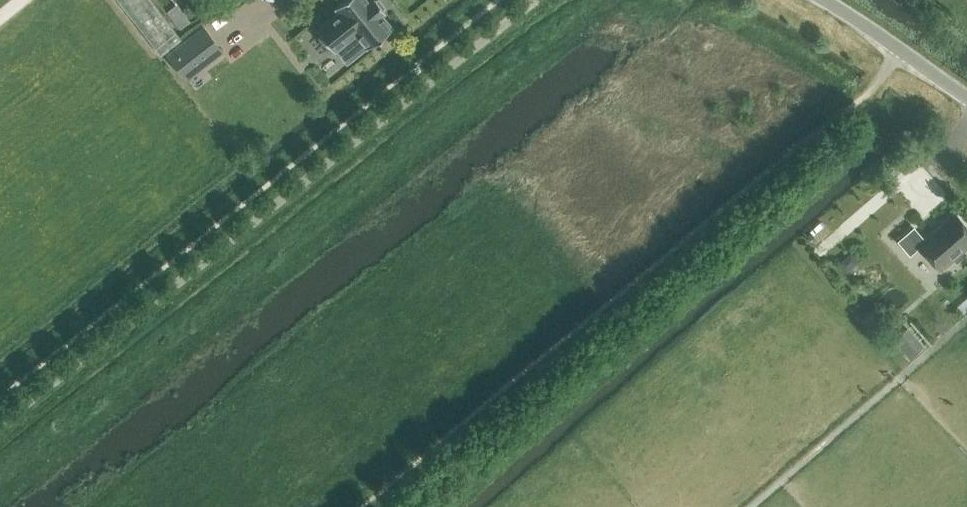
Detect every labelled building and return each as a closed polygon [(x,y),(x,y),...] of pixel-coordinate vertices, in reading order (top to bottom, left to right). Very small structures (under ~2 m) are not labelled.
[(385,10),(376,0),(371,0),(371,1),(370,0),(343,0),(335,7),(339,11),(317,29),(335,51),(356,34),(368,48),(392,27),(381,13),(385,10)] [(183,44),(170,54),(179,65),(192,55),(200,66),(220,51),(203,29),(183,44)] [(966,246),(966,228),(953,212),(923,238),(914,228),(899,241),(910,254),(920,245),(940,269),(953,258),(956,261),(966,253),(963,250),(966,246)] [(921,348),(905,331),(894,340),(910,358),(921,348)]
